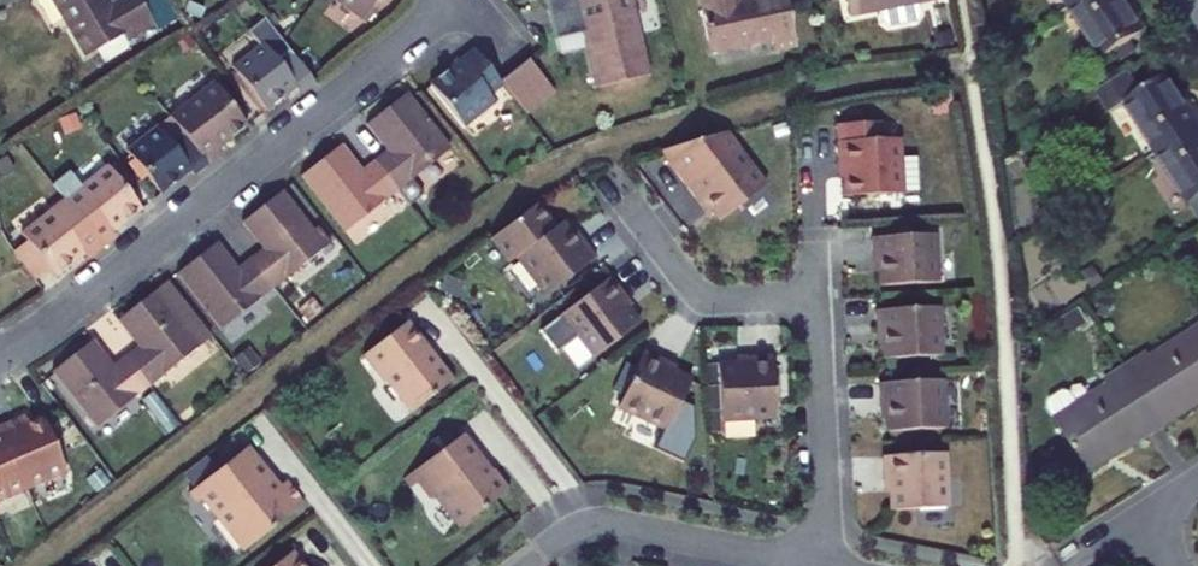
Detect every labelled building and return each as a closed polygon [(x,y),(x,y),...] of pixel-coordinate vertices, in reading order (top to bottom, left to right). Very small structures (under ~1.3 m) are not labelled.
[(141,0),(122,0),(111,7),(106,0),(52,0),(87,57),(125,34),(129,40),(156,23),(141,0)] [(335,1),(367,23),(383,0),(336,0),(335,1)] [(582,19),(589,49),(598,88),(650,76),(638,29),(632,0),(572,0),(570,0),(575,21),(582,19)] [(772,41),(775,51),(798,46),(787,0),(744,0),(739,1),(739,0),(701,0),(712,53),(772,41)] [(852,15),(887,8),(889,21),(893,25),(919,20),(921,15),(918,2),(930,0),(849,0),(852,15)] [(1069,8),(1082,0),(1064,0),(1069,8)] [(1069,8),(1102,60),(1117,50),(1123,60),(1138,51),(1132,41),(1143,34),(1121,0),(1082,0),(1069,8)] [(582,50),(589,49),(582,19),(575,21),(582,50)] [(234,67),(268,111),(298,87),(302,92),(316,81),(292,50),(279,61),(264,43),(234,67)] [(466,127),(496,103),(488,91),(501,81),(476,49),(432,84),(466,127)] [(529,59),(501,81),(527,115),(556,92),(529,59)] [(1097,93),(1110,113),(1126,103),(1159,154),(1197,130),(1197,112),(1195,107),(1187,111),(1166,77),(1143,93),(1129,72),(1097,93)] [(183,107),(198,125),(186,134),(209,165),(222,154),(219,149),(249,126),(214,83),(183,107)] [(671,106),(683,103),(679,86),(667,89),(671,106)] [(411,205),(424,195),(413,180),(452,148),(408,93),(368,124),(389,150),(376,160),(399,190),(411,205)] [(836,124),(837,143),(869,140),(868,123),(836,124)] [(128,151),(162,193),(191,171),(195,175),(209,165),(186,134),(173,144),(159,126),(128,151)] [(1159,154),(1197,216),(1197,130),(1159,154)] [(766,186),(736,147),(725,132),(698,140),(660,151),(700,204),(705,200),(712,208),(721,220),(766,186)] [(837,143),(838,166),(845,165),(845,177),(846,196),(902,194),(899,139),(869,140),(837,143)] [(342,144),(302,175),(347,232),(399,190),(376,160),(363,170),(342,144)] [(78,191),(80,194),(68,203),(104,248),(117,237),(114,232),(143,210),(109,167),(78,191)] [(484,193),(479,186),(468,193),(473,200),(484,193)] [(265,248),(251,258),(274,288),(328,246),(314,229),(284,191),(243,222),(265,248)] [(705,200),(700,204),(707,212),(712,208),(705,200)] [(30,245),(16,255),(23,263),(35,279),(49,269),(51,271),(57,278),(86,255),(89,259),(104,248),(68,203),(56,212),(54,210),(23,235),(28,243),(30,245)] [(562,222),(517,256),(547,295),(597,257),(583,239),(578,243),(571,234),(562,222)] [(314,229),(328,246),(333,242),(319,226),(314,229)] [(577,230),(571,234),(578,243),(583,239),(577,230)] [(935,234),(872,238),(873,261),(879,260),(879,271),(880,286),(937,283),(935,234)] [(218,243),(179,274),(222,329),(274,288),(251,258),(239,269),(218,243)] [(340,258),(338,270),(348,271),(350,259),(340,258)] [(588,294),(612,276),(604,267),(580,285),(588,294)] [(1096,270),(1086,278),(1094,290),(1105,283),(1096,270)] [(595,357),(640,324),(628,309),(624,304),(621,299),(626,295),(612,276),(588,294),(562,314),(595,357)] [(128,357),(151,386),(212,337),(169,281),(120,320),(141,347),(128,357)] [(626,295),(621,299),(624,304),(628,309),(633,304),(626,295)] [(938,308),(875,310),(877,333),(883,333),(883,344),(884,359),(941,356),(938,308)] [(409,321),(364,355),(385,382),(389,378),(413,411),(452,382),(427,349),(429,348),(409,321)] [(1166,427),(1197,406),(1197,331),(1153,359),(1150,354),(1129,368),(1166,427)] [(94,341),(53,373),(98,428),(151,386),(128,357),(115,367),(94,341)] [(618,407),(668,431),(692,380),(674,372),(663,367),(666,361),(645,351),(618,407)] [(737,364),(718,365),(720,420),(775,418),(772,355),(749,357),(749,363),(737,364)] [(666,361),(663,367),(674,372),(677,366),(666,361)] [(1057,420),(1091,474),(1166,427),(1129,368),(1107,382),(1110,387),(1057,420)] [(942,380),(879,383),(880,406),(886,406),(887,417),(888,432),(944,429),(942,380)] [(186,426),(200,414),(192,405),(178,416),(186,426)] [(29,490),(67,473),(45,422),(31,428),(28,421),(26,415),(1,426),(0,426),(0,502),(29,490)] [(42,415),(28,421),(31,428),(45,422),(42,415)] [(462,435),(411,474),(418,482),(430,500),(436,495),(461,527),(510,490),(495,470),(490,473),(485,476),(476,464),(481,461),(462,435)] [(247,448),(196,487),(204,496),(245,549),(305,503),(288,481),(278,488),(274,492),(264,480),(269,476),(247,448)] [(945,453),(883,456),(884,479),(890,479),(891,491),(892,510),(947,507),(945,453)] [(127,457),(114,467),(121,475),(134,465),(127,457)] [(490,473),(481,461),(476,464),(485,476),(490,473)] [(411,474),(404,479),(410,488),(418,482),(411,474)] [(269,476),(264,480),(274,492),(278,488),(269,476)] [(190,492),(197,501),(204,496),(196,487),(190,492)] [(273,565),(304,565),(293,551),(273,565)]
